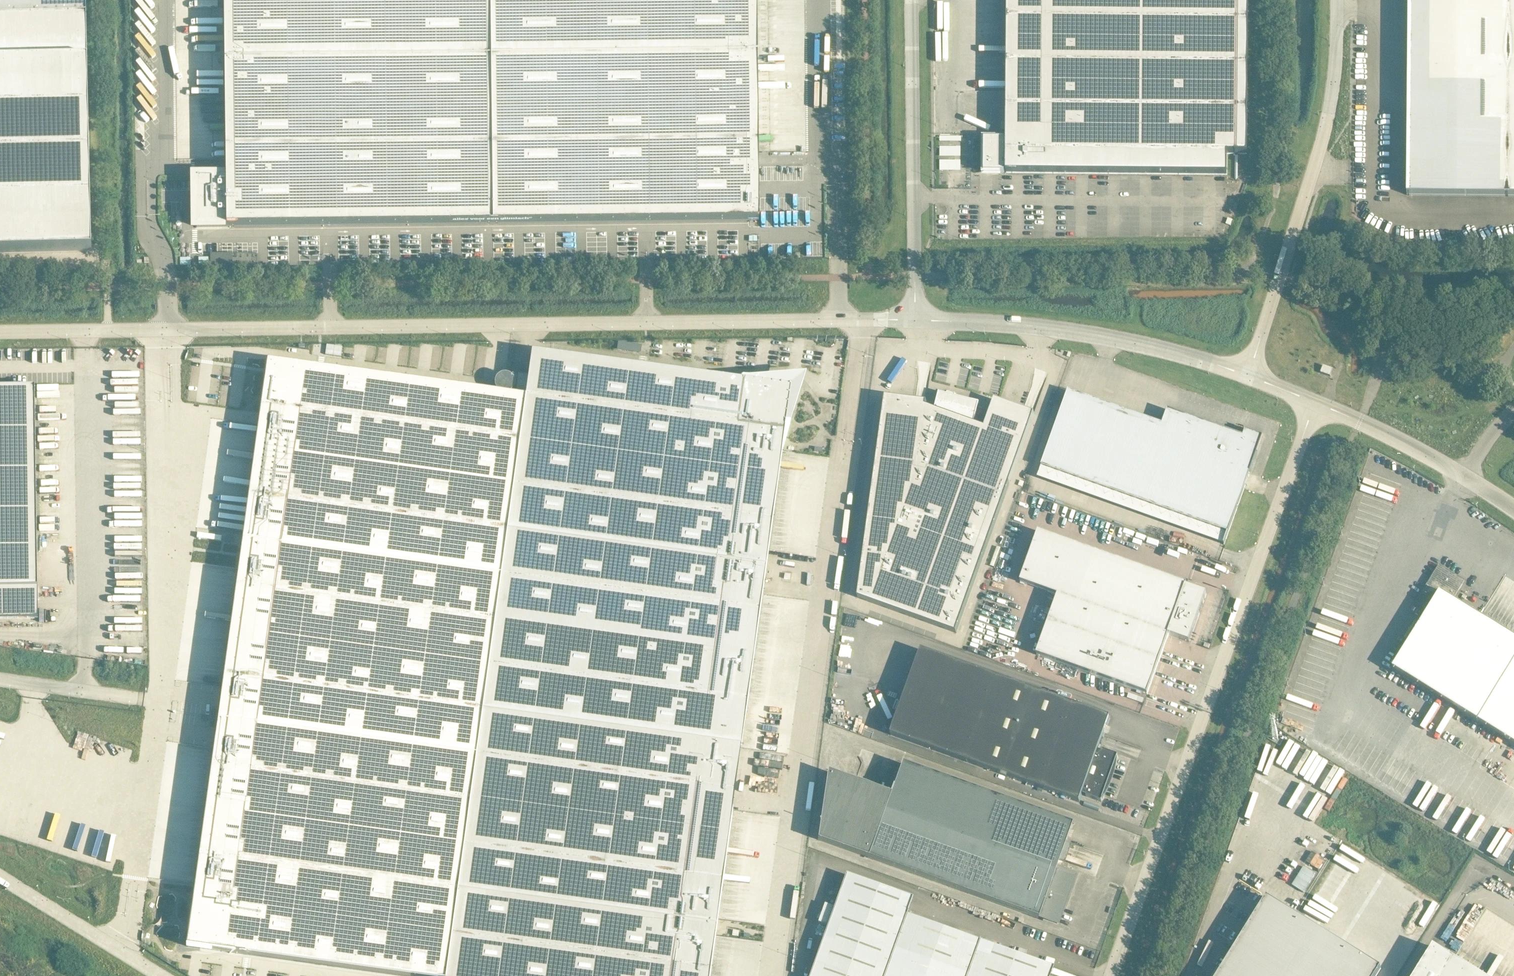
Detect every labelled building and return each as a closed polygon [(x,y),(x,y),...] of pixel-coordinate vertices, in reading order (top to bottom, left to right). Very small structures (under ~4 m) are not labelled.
[(86,16),(86,0),(0,0),(0,18),(86,16)] [(226,178),(195,178),(195,227),(759,221),(757,56),(491,59),(490,0),(224,0),(226,178)] [(491,59),(757,56),(756,0),(490,0),(491,59)] [(1007,140),(985,140),(985,168),(986,168),(986,173),(1001,173),(1227,175),(1227,154),(1247,154),(1249,0),(1008,0),(1007,140)] [(1407,195),(1513,196),(1513,0),(1409,0),(1407,195)] [(0,18),(0,253),(91,251),(86,16),(0,18)] [(188,186),(164,186),(164,204),(188,204),(188,186)] [(201,235),(180,235),(181,256),(202,255),(201,235)] [(408,345),(408,357),(422,357),(422,345),(408,345)] [(740,749),(782,447),(783,447),(785,432),(784,432),(790,389),(747,383),(747,382),(745,382),(745,383),(725,380),(532,354),(529,375),(518,374),(515,397),(525,398),(482,713),(446,975),(709,975),(740,749)] [(187,947),(400,975),(446,975),(482,713),(525,398),(515,397),(268,363),(187,947)] [(1321,373),(1330,377),(1333,369),(1323,366),(1321,373)] [(38,588),(35,388),(0,389),(0,589),(38,588)] [(1224,545),(1250,474),(1250,473),(1263,437),(1246,431),(1243,437),(1168,410),(1162,425),(1069,391),(1041,467),(1228,533),(1224,544),(1224,545)] [(885,397),(858,598),(956,633),(1034,414),(1023,411),(995,400),(985,428),(974,424),(979,403),(955,397),(955,395),(954,395),(954,397),(948,395),(948,393),(947,393),(947,394),(939,392),(935,410),(926,407),(927,403),(926,403),(916,401),(885,397)] [(1147,695),(1169,635),(1189,643),(1207,594),(1186,586),(1187,585),(1039,532),(1021,582),(1058,596),(1037,655),(1147,695)] [(1393,669),(1513,744),(1513,638),(1475,614),(1467,609),(1453,600),(1465,581),(1439,565),(1416,603),(1428,611),(1393,669)] [(1098,751),(1110,718),(921,650),(897,719),(886,724),(891,735),(1080,803),(1083,794),(1087,795),(1086,797),(1102,802),(1102,800),(1103,800),(1104,798),(1106,794),(1108,791),(1109,788),(1111,786),(1112,783),(1113,780),(1114,778),(1114,775),(1115,772),(1116,770),(1117,765),(1117,761),(1118,759),(1117,759),(1118,757),(1103,751),(1102,753),(1098,751)] [(818,840),(1002,906),(1038,919),(1039,917),(1057,924),(1073,878),(1055,871),(1072,824),(902,763),(894,787),(893,786),(890,794),(828,772),(818,840)] [(1304,867),(1292,885),(1304,893),(1316,874),(1304,867)] [(1053,968),(1002,949),(980,941),(980,940),(979,940),(979,941),(906,915),(912,898),(846,875),(810,975),(1050,975),(1053,968)] [(1381,969),(1267,898),(1218,975),(1377,975),(1381,969)] [(1433,947),(1416,975),(1480,975),(1433,947)]
